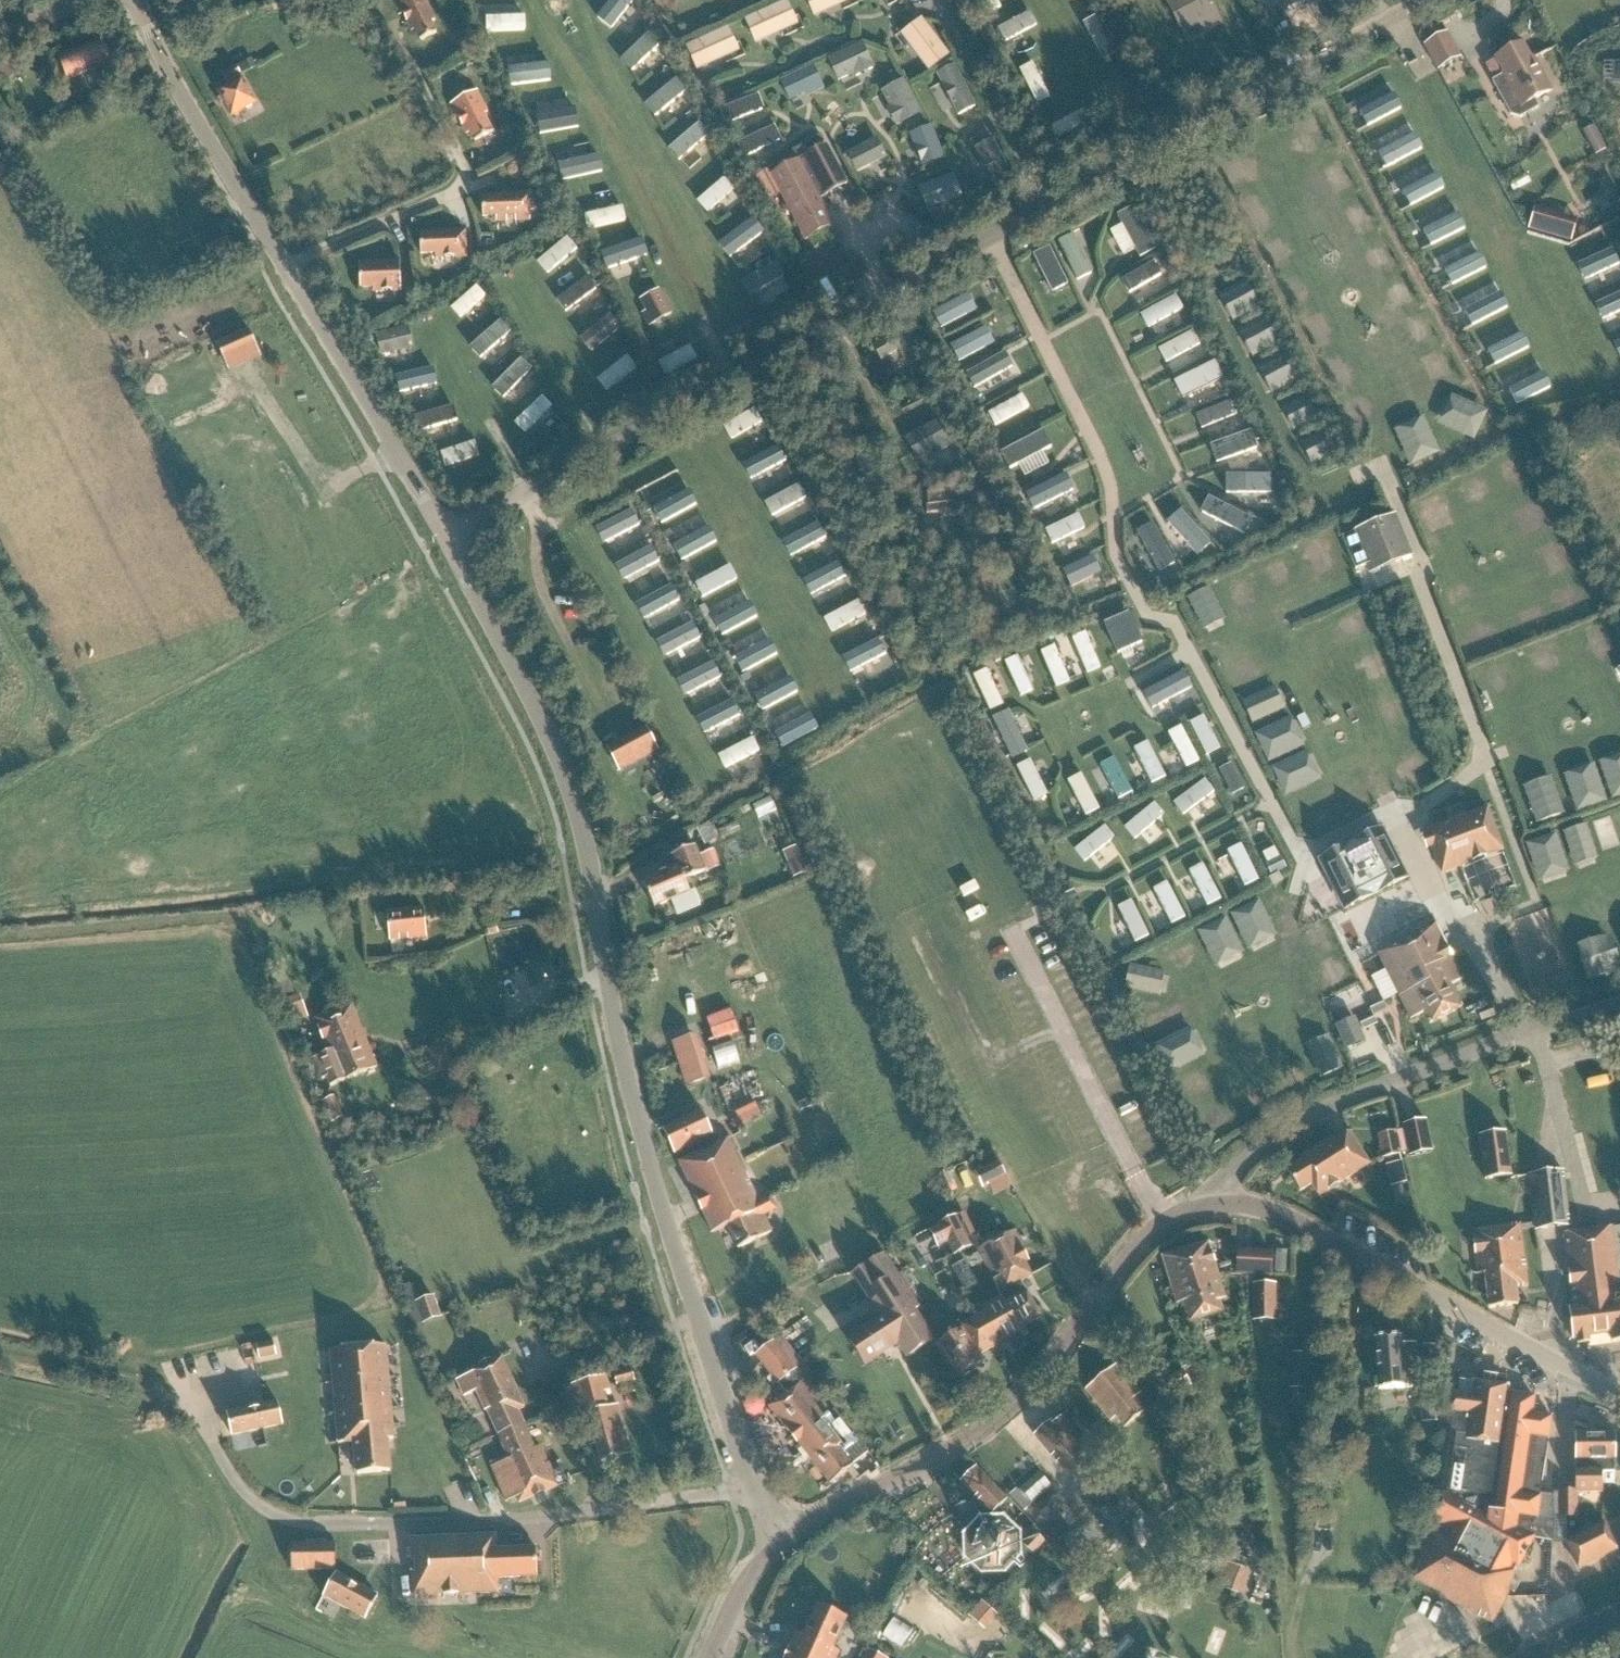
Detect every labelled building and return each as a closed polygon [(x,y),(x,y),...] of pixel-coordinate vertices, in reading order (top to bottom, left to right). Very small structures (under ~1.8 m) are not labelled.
[(436,34),(431,23),(435,21),(425,0),(397,0),(396,0),(412,32),(415,30),(421,41),(436,34)] [(634,0),(610,0),(596,19),(611,31),(634,0)] [(814,19),(856,0),(805,0),(814,19)] [(1001,8),(996,0),(980,0),(988,15),(1001,8)] [(1165,1),(1182,33),(1199,24),(1203,31),(1220,22),(1209,0),(1167,0),(1165,1)] [(798,27),(787,1),(743,21),(755,46),(798,27)] [(483,15),(480,6),(474,8),(477,18),(483,15)] [(1005,44),(1038,26),(1030,13),(998,30),(1005,44)] [(527,32),(527,17),(486,18),(487,33),(527,32)] [(929,74),(951,57),(922,20),(900,36),(929,74)] [(1101,61),(1115,53),(1097,21),(1083,29),(1101,61)] [(740,54),(728,29),(685,49),(696,74),(740,54)] [(630,74),(661,45),(649,33),(619,62),(630,74)] [(1424,46),(1438,71),(1461,59),(1447,33),(1424,46)] [(111,63),(102,40),(59,58),(68,81),(111,63)] [(1504,76),(1501,77),(1492,82),(1511,116),(1519,118),(1539,107),(1536,101),(1552,92),(1541,73),(1551,68),(1543,54),(1531,61),(1523,45),(1496,60),(1504,76)] [(861,46),(829,61),(839,81),(855,74),(856,77),(872,69),(861,46)] [(252,70),(247,61),(222,76),(228,85),(252,70)] [(9,62),(0,70),(0,75),(7,82),(18,72),(9,62)] [(554,82),(552,64),(510,68),(512,87),(554,82)] [(1037,106),(1050,100),(1032,64),(1019,71),(1037,106)] [(1619,82),(1619,64),(1611,64),(1611,82),(1619,82)] [(976,108),(955,66),(936,76),(958,117),(976,108)] [(811,67),(781,80),(789,100),(820,88),(811,67)] [(232,117),(256,104),(243,80),(219,93),(232,117)] [(654,119),(686,93),(676,81),(644,107),(654,119)] [(903,83),(883,93),(891,108),(888,110),(897,126),(919,114),(903,83)] [(477,92),(451,105),(467,135),(470,133),(475,143),(493,133),(484,115),(487,113),(477,92)] [(1369,128),(1403,110),(1395,94),(1360,113),(1369,128)] [(764,111),(759,96),(719,111),(725,126),(764,111)] [(541,136),(580,130),(577,110),(538,117),(541,136)] [(1057,141),(1089,123),(1083,111),(1051,129),(1057,141)] [(677,163),(709,136),(699,124),(667,152),(677,163)] [(922,165),(943,154),(929,124),(907,135),(922,165)] [(1594,126),(1583,132),(1595,156),(1607,150),(1594,126)] [(782,141),(775,127),(737,145),(744,160),(782,141)] [(1387,170),(1422,152),(1414,136),(1379,154),(1387,170)] [(996,192),(1015,182),(993,140),(974,150),(996,192)] [(876,141),(849,155),(858,172),(870,166),(869,164),(884,157),(876,141)] [(806,240),(833,226),(819,200),(846,186),(826,147),(772,176),(806,240)] [(605,174),(601,156),(559,165),(563,182),(605,174)] [(781,195),(769,172),(756,178),(769,202),(773,200),(781,195)] [(927,212),(963,197),(953,174),(917,189),(927,212)] [(1411,208),(1446,190),(1438,175),(1403,193),(1411,208)] [(706,215),(734,192),(724,180),(696,203),(706,215)] [(982,191),(971,197),(974,204),(985,198),(982,191)] [(530,220),(529,194),(482,196),(483,218),(496,217),(497,222),(507,221),(507,217),(515,217),(515,221),(530,220)] [(627,222),(624,208),(585,217),(588,231),(627,222)] [(1158,251),(1135,208),(1117,218),(1141,261),(1158,251)] [(1535,209),(1529,230),(1570,242),(1577,221),(1535,209)] [(1432,248),(1467,229),(1459,214),(1424,232),(1432,248)] [(729,261),(764,235),(753,220),(718,246),(729,261)] [(467,257),(465,231),(420,233),(421,255),(435,254),(435,259),(467,257)] [(1093,277),(1074,236),(1058,244),(1078,284),(1093,277)] [(548,276),(578,250),(568,238),(538,264),(548,276)] [(647,258),(641,241),(599,255),(605,273),(647,258)] [(768,247),(760,253),(763,258),(771,252),(768,247)] [(1069,287),(1050,249),(1033,257),(1052,295),(1069,287)] [(1583,282),(1619,266),(1612,251),(1576,267),(1583,282)] [(1453,287),(1488,269),(1480,254),(1445,272),(1453,287)] [(400,262),(359,264),(360,289),(373,288),(373,292),(401,291),(400,262)] [(183,268),(188,278),(199,273),(194,263),(183,268)] [(1162,277),(1155,264),(1122,283),(1130,296),(1162,277)] [(749,299),(784,279),(776,265),(741,285),(749,299)] [(564,314),(596,291),(587,279),(555,302),(564,314)] [(461,321),(486,298),(477,287),(451,310),(461,321)] [(672,314),(659,289),(640,299),(646,312),(642,314),(648,326),(672,314)] [(1473,328),(1508,310),(1499,294),(1465,312),(1473,328)] [(1619,313),(1619,295),(1594,307),(1601,322),(1619,313)] [(977,313),(969,296),(933,315),(941,332),(977,313)] [(1183,310),(1176,297),(1140,316),(1148,330),(1183,310)] [(590,356),(620,331),(609,317),(579,342),(590,356)] [(481,362),(513,333),(503,322),(471,350),(481,362)] [(1249,342),(1252,341),(1255,349),(1277,340),(1270,322),(1245,332),(1249,342)] [(414,348),(408,325),(375,333),(381,356),(414,348)] [(922,359),(905,327),(873,345),(881,361),(899,352),(907,367),(922,359)] [(995,346),(986,329),(950,348),(959,365),(995,346)] [(249,331),(217,345),(225,363),(257,349),(249,331)] [(1200,346),(1193,332),(1158,351),(1165,365),(1200,346)] [(1496,367),(1531,349),(1523,334),(1488,352),(1496,367)] [(657,361),(685,349),(680,337),(652,348),(657,361)] [(1619,361),(1619,343),(1612,346),(1619,362),(1619,361)] [(664,378),(697,361),(690,348),(657,364),(664,378)] [(1017,368),(1009,353),(969,375),(978,390),(1017,368)] [(606,394),(637,370),(627,357),(596,382),(606,394)] [(504,400),(533,370),(522,359),(492,389),(504,400)] [(929,370),(924,363),(913,369),(917,377),(929,370)] [(1216,364),(1175,384),(1184,402),(1225,382),(1216,364)] [(401,395),(439,386),(435,369),(397,378),(401,395)] [(1517,407),(1552,389),(1544,374),(1509,392),(1517,407)] [(972,385),(967,375),(959,380),(964,389),(972,385)] [(1218,389),(1223,399),(1230,395),(1226,386),(1218,389)] [(1000,427),(1034,409),(1026,395),(992,414),(1000,427)] [(1437,425),(1474,443),(1488,413),(1451,395),(1437,425)] [(524,434),(552,408),(542,397),(514,424),(524,434)] [(1234,417),(1228,403),(1195,417),(1201,431),(1234,417)] [(418,434),(458,422),(454,407),(413,419),(418,434)] [(730,443),(762,424),(754,411),(722,429),(730,443)] [(992,422),(987,413),(979,417),(984,426),(992,422)] [(1424,418),(1394,431),(1409,467),(1440,454),(1424,418)] [(1249,419),(1245,420),(1240,422),(1244,432),(1250,430),(1253,429),(1249,419)] [(564,424),(556,432),(561,437),(569,429),(564,424)] [(950,446),(938,424),(907,441),(918,460),(933,452),(935,455),(950,446)] [(1053,450),(1044,433),(1001,456),(1010,473),(1053,450)] [(1258,451),(1252,433),(1211,448),(1217,465),(1258,451)] [(445,470),(480,458),(475,443),(440,455),(445,470)] [(750,483),(786,464),(778,448),(741,468),(750,483)] [(965,474),(959,462),(952,467),(958,478),(965,474)] [(792,467),(786,470),(790,477),(796,473),(792,467)] [(1075,493),(1066,476),(1024,497),(1032,514),(1075,493)] [(1273,498),(1273,477),(1227,477),(1227,497),(1273,498)] [(771,518),(806,499),(799,485),(764,504),(771,518)] [(928,506),(926,507),(927,515),(940,514),(939,506),(962,504),(961,491),(927,495),(928,506)] [(661,527),(697,507),(688,492),(653,512),(661,527)] [(1246,539),(1254,523),(1210,500),(1201,516),(1246,539)] [(651,511),(647,503),(641,506),(645,514),(651,511)] [(602,547),(639,528),(631,512),(594,532),(602,547)] [(1199,560),(1213,547),(1181,512),(1167,525),(1199,560)] [(1282,515),(1273,520),(1277,527),(1286,522),(1282,515)] [(1411,557),(1395,516),(1342,538),(1355,571),(1368,566),(1371,573),(1411,557)] [(1084,530),(1078,517),(1044,533),(1051,547),(1084,530)] [(1045,518),(1035,523),(1039,531),(1049,527),(1045,518)] [(791,559),(826,539),(818,524),(782,543),(791,559)] [(1176,567),(1154,526),(1138,535),(1160,576),(1176,567)] [(650,537),(646,528),(640,530),(644,539),(650,537)] [(681,564),(717,544),(708,529),(673,549),(681,564)] [(668,543),(675,540),(670,531),(663,535),(668,543)] [(659,564),(651,549),(615,568),(623,583),(659,564)] [(830,563),(838,559),(835,553),(827,558),(830,563)] [(1102,576),(1094,558),(1063,573),(1072,590),(1102,576)] [(690,573),(686,564),(680,567),(685,576),(690,573)] [(810,599),(847,580),(838,564),(802,583),(810,599)] [(701,600),(736,581),(729,567),(693,586),(701,600)] [(1157,585),(1152,577),(1143,582),(1147,590),(1157,585)] [(679,603),(671,587),(635,606),(643,621),(679,603)] [(831,634),(865,615),(858,602),(823,621),(831,634)] [(757,619),(749,604),(713,623),(721,638),(757,619)] [(710,616),(705,606),(699,610),(704,619),(710,616)] [(695,621),(691,612),(684,616),(688,625),(695,621)] [(1144,647),(1130,616),(1104,628),(1118,658),(1144,647)] [(700,640),(692,625),(656,644),(664,659),(700,640)] [(1101,672),(1086,636),(1072,641),(1088,678),(1101,672)] [(777,656),(769,641),(733,660),(742,675),(777,656)] [(850,674),(886,656),(878,641),(843,659),(850,674)] [(734,652),(728,642),(720,647),(726,657),(734,652)] [(712,652),(707,644),(701,647),(706,655),(712,652)] [(1069,683),(1054,647),(1041,653),(1056,689),(1069,683)] [(1033,694),(1017,658),(1004,664),(1020,700),(1033,694)] [(722,680),(714,664),(678,683),(685,698),(722,680)] [(1004,707),(987,671),(974,678),(990,713),(1004,707)] [(743,685),(751,679),(748,674),(740,680),(743,685)] [(797,694),(789,679),(754,698),(762,713),(797,694)] [(1174,715),(1158,683),(1144,689),(1160,722),(1174,715)] [(733,693),(729,684),(723,686),(727,695),(733,693)] [(1275,687),(1241,700),(1251,723),(1284,710),(1275,687)] [(1189,698),(1194,708),(1202,704),(1197,694),(1189,698)] [(1485,698),(1480,700),(1485,711),(1489,709),(1485,698)] [(740,717),(732,702),(696,721),(704,736),(740,717)] [(1028,754),(1008,712),(992,720),(1011,762),(1028,754)] [(761,723),(770,718),(767,714),(758,719),(761,723)] [(818,732),(810,716),(774,735),(782,751),(818,732)] [(1207,758),(1221,751),(1203,717),(1190,724),(1207,758)] [(1267,764),(1304,748),(1292,718),(1254,734),(1267,764)] [(746,737),(755,733),(752,728),(744,733),(746,737)] [(646,729),(607,749),(620,772),(658,752),(646,729)] [(1187,771),(1200,764),(1182,730),(1169,736),(1187,771)] [(724,771),(759,753),(752,740),(717,758),(724,771)] [(1153,788),(1167,781),(1148,745),(1134,752),(1153,788)] [(1271,768),(1284,798),(1321,782),(1308,752),(1271,768)] [(1619,797),(1619,755),(1598,763),(1611,800),(1619,797)] [(769,766),(765,758),(760,760),(764,769),(769,766)] [(1133,796),(1115,761),(1100,768),(1119,803),(1133,796)] [(1048,797),(1030,762),(1016,769),(1034,803),(1048,797)] [(1564,773),(1574,812),(1606,804),(1597,765),(1564,773)] [(1245,792),(1233,767),(1220,773),(1233,798),(1245,792)] [(1100,813),(1082,778),(1068,785),(1086,820),(1100,813)] [(1214,794),(1205,781),(1173,805),(1182,817),(1214,794)] [(1165,816),(1155,804),(1124,830),(1134,842),(1165,816)] [(1426,832),(1442,875),(1503,851),(1487,809),(1426,832)] [(1562,832),(1574,867),(1599,858),(1586,823),(1562,832)] [(1115,839),(1105,827),(1074,852),(1084,864),(1115,839)] [(1380,829),(1320,861),(1346,910),(1369,898),(1406,878),(1380,829)] [(1537,882),(1569,872),(1557,834),(1525,844),(1537,882)] [(1258,881),(1240,845),(1227,852),(1244,888),(1258,881)] [(654,910),(671,902),(677,917),(700,907),(689,880),(705,874),(695,848),(670,858),(676,870),(643,884),(654,910)] [(721,867),(714,850),(703,855),(710,872),(721,867)] [(1270,875),(1285,868),(1279,855),(1264,863),(1270,875)] [(801,862),(790,867),(795,878),(806,873),(801,862)] [(1220,900),(1202,865),(1188,872),(1206,907),(1220,900)] [(1280,878),(1270,883),(1272,887),(1273,886),(1274,888),(1277,886),(1276,885),(1282,881),(1280,878)] [(1184,918),(1166,883),(1152,890),(1171,925),(1184,918)] [(1230,913),(1246,950),(1276,937),(1261,900),(1230,913)] [(1148,937),(1130,901),(1116,908),(1134,944),(1148,937)] [(426,938),(423,910),(387,913),(390,941),(426,938)] [(1212,966),(1242,955),(1229,917),(1198,928),(1212,966)] [(1463,980),(1435,926),(1378,955),(1399,998),(1411,1020),(1424,1013),(1430,1025),(1462,1008),(1451,986),(1463,980)] [(1125,989),(1160,996),(1165,971),(1130,965),(1125,989)] [(288,978),(277,982),(289,1015),(304,1010),(299,997),(295,998),(288,978)] [(346,1081),(377,1069),(352,1007),(315,1021),(331,1060),(322,1064),(331,1087),(346,1081)] [(1356,1016),(1340,1023),(1351,1047),(1366,1040),(1356,1016)] [(1190,1029),(1154,1046),(1168,1075),(1204,1058),(1190,1029)] [(719,1069),(762,1055),(755,1033),(712,1048),(719,1069)] [(1318,1079),(1342,1071),(1331,1035),(1307,1043),(1318,1079)] [(707,1080),(694,1037),(674,1044),(687,1086),(707,1080)] [(810,1100),(798,1105),(801,1112),(813,1107),(810,1100)] [(326,1109),(333,1123),(343,1119),(337,1104),(326,1109)] [(701,1152),(718,1144),(702,1111),(663,1130),(675,1154),(697,1143),(701,1152)] [(1425,1120),(1404,1124),(1410,1156),(1431,1152),(1425,1120)] [(1401,1155),(1396,1131),(1377,1135),(1381,1158),(1401,1155)] [(1332,1139),(1300,1159),(1302,1162),(1287,1171),(1300,1192),(1311,1185),(1319,1197),(1370,1165),(1349,1132),(1334,1142),(1332,1139)] [(1511,1177),(1506,1134),(1480,1137),(1485,1180),(1511,1177)] [(718,1144),(701,1152),(679,1163),(712,1234),(727,1226),(738,1249),(772,1233),(764,1216),(776,1210),(771,1198),(759,1204),(728,1139),(718,1144)] [(998,1163),(977,1174),(984,1188),(1005,1177),(998,1163)] [(1535,1230),(1570,1226),(1563,1172),(1529,1176),(1535,1230)] [(972,1247),(957,1216),(928,1230),(938,1249),(948,1245),(953,1256),(972,1247)] [(1516,1289),(1527,1287),(1519,1225),(1471,1231),(1477,1275),(1484,1275),(1489,1309),(1518,1306),(1516,1289)] [(1564,1233),(1573,1309),(1569,1310),(1572,1340),(1610,1335),(1610,1341),(1619,1340),(1619,1290),(1618,1272),(1619,1272),(1619,1231),(1613,1232),(1612,1227),(1564,1233)] [(1018,1329),(1019,1329),(1041,1318),(1026,1292),(1025,1292),(1020,1283),(1031,1277),(1024,1263),(1029,1261),(1014,1232),(975,1251),(999,1295),(998,1295),(1018,1329)] [(1172,1289),(1217,1275),(1208,1243),(1162,1257),(1172,1289)] [(1237,1252),(1236,1274),(1248,1275),(1255,1275),(1271,1276),(1272,1254),(1250,1253),(1237,1252)] [(853,1274),(866,1294),(882,1318),(849,1340),(865,1365),(898,1344),(907,1357),(933,1341),(914,1311),(919,1308),(884,1254),(853,1274)] [(964,1293),(978,1286),(966,1262),(952,1269),(964,1293)] [(898,1273),(908,1288),(917,1283),(907,1267),(898,1273)] [(1217,1275),(1172,1289),(1176,1305),(1182,1303),(1188,1323),(1222,1313),(1219,1302),(1225,1300),(1217,1275)] [(458,1283),(415,1302),(425,1326),(469,1307),(458,1283)] [(1275,1321),(1275,1286),(1257,1286),(1253,1286),(1253,1321),(1275,1321)] [(1023,1335),(1019,1329),(1018,1329),(998,1295),(967,1314),(969,1319),(958,1326),(961,1331),(937,1346),(957,1379),(983,1363),(977,1353),(979,1352),(981,1355),(992,1349),(995,1354),(1009,1345),(1008,1344),(1023,1335)] [(1401,1345),(1400,1338),(1375,1339),(1379,1392),(1390,1391),(1390,1390),(1419,1388),(1415,1344),(1401,1345)] [(775,1342),(756,1357),(778,1385),(779,1384),(787,1394),(770,1407),(828,1481),(830,1484),(853,1467),(852,1466),(868,1453),(835,1410),(830,1414),(803,1380),(804,1379),(775,1342)] [(259,1359),(276,1355),(274,1343),(257,1347),(259,1359)] [(355,1443),(357,1475),(391,1472),(388,1440),(394,1439),(386,1346),(331,1351),(339,1444),(355,1443)] [(1423,1369),(1436,1369),(1436,1347),(1423,1347),(1423,1369)] [(499,1437),(526,1426),(519,1412),(525,1409),(501,1357),(464,1374),(466,1377),(456,1382),(464,1398),(476,1392),(485,1412),(488,1410),(499,1437)] [(1117,1365),(1086,1390),(1109,1418),(1113,1414),(1124,1427),(1143,1411),(1133,1398),(1140,1392),(1117,1365)] [(635,1383),(631,1368),(613,1373),(617,1388),(635,1383)] [(1179,1393),(1191,1387),(1183,1373),(1172,1379),(1179,1393)] [(601,1462),(632,1453),(618,1404),(608,1407),(603,1392),(610,1390),(605,1375),(571,1385),(589,1447),(596,1445),(601,1462)] [(1428,1523),(1414,1581),(1441,1594),(1439,1597),(1492,1624),(1506,1599),(1507,1597),(1510,1592),(1507,1590),(1534,1538),(1552,1541),(1553,1526),(1552,1496),(1540,1494),(1548,1440),(1551,1418),(1532,1415),(1534,1398),(1508,1394),(1508,1388),(1474,1383),(1471,1397),(1458,1395),(1451,1394),(1449,1410),(1442,1409),(1441,1423),(1440,1449),(1434,1492),(1429,1509),(1434,1512),(1428,1523)] [(1437,1422),(1435,1399),(1419,1400),(1422,1423),(1437,1422)] [(278,1403),(227,1414),(232,1436),(283,1425),(278,1403)] [(1057,1428),(1040,1443),(1058,1465),(1060,1463),(1076,1482),(1099,1463),(1099,1462),(1107,1456),(1099,1446),(1091,1453),(1083,1443),(1061,1417),(1054,1423),(1054,1422),(1053,1423),(1057,1428)] [(526,1426),(499,1437),(509,1460),(491,1468),(505,1501),(516,1497),(519,1503),(558,1487),(550,1467),(551,1467),(544,1451),(540,1453),(538,1448),(537,1449),(526,1426)] [(1614,1435),(1576,1435),(1576,1493),(1601,1493),(1601,1484),(1614,1484),(1614,1435)] [(1005,1499),(975,1467),(960,1481),(979,1502),(990,1513),(1005,1499)] [(1584,1534),(1576,1518),(1575,1493),(1559,1493),(1559,1518),(1566,1518),(1566,1542),(1566,1543),(1579,1570),(1617,1551),(1603,1524),(1584,1534)] [(998,1530),(985,1531),(984,1532),(977,1526),(971,1532),(977,1538),(976,1539),(977,1553),(986,1562),(999,1562),(1012,1575),(1021,1566),(1007,1553),(1007,1539),(998,1530)] [(1022,1564),(1031,1554),(1033,1556),(1046,1543),(1035,1533),(1028,1541),(1013,1555),(1022,1564)] [(498,1578),(538,1576),(537,1549),(497,1550),(497,1546),(494,1546),(494,1542),(496,1542),(496,1535),(412,1538),(412,1561),(416,1560),(416,1574),(413,1574),(414,1596),(482,1593),(499,1593),(498,1578)] [(1255,1552),(1231,1542),(1213,1586),(1237,1596),(1255,1552)] [(327,1544),(291,1544),(291,1572),(327,1571),(327,1544)] [(366,1619),(378,1597),(341,1577),(344,1572),(339,1570),(337,1574),(336,1574),(324,1597),(366,1619)] [(846,1619),(818,1606),(807,1631),(804,1637),(797,1634),(786,1657),(836,1657),(839,1653),(832,1650),(844,1623),(846,1619)] [(867,1649),(863,1657),(884,1657),(873,1652),(867,1649)]
